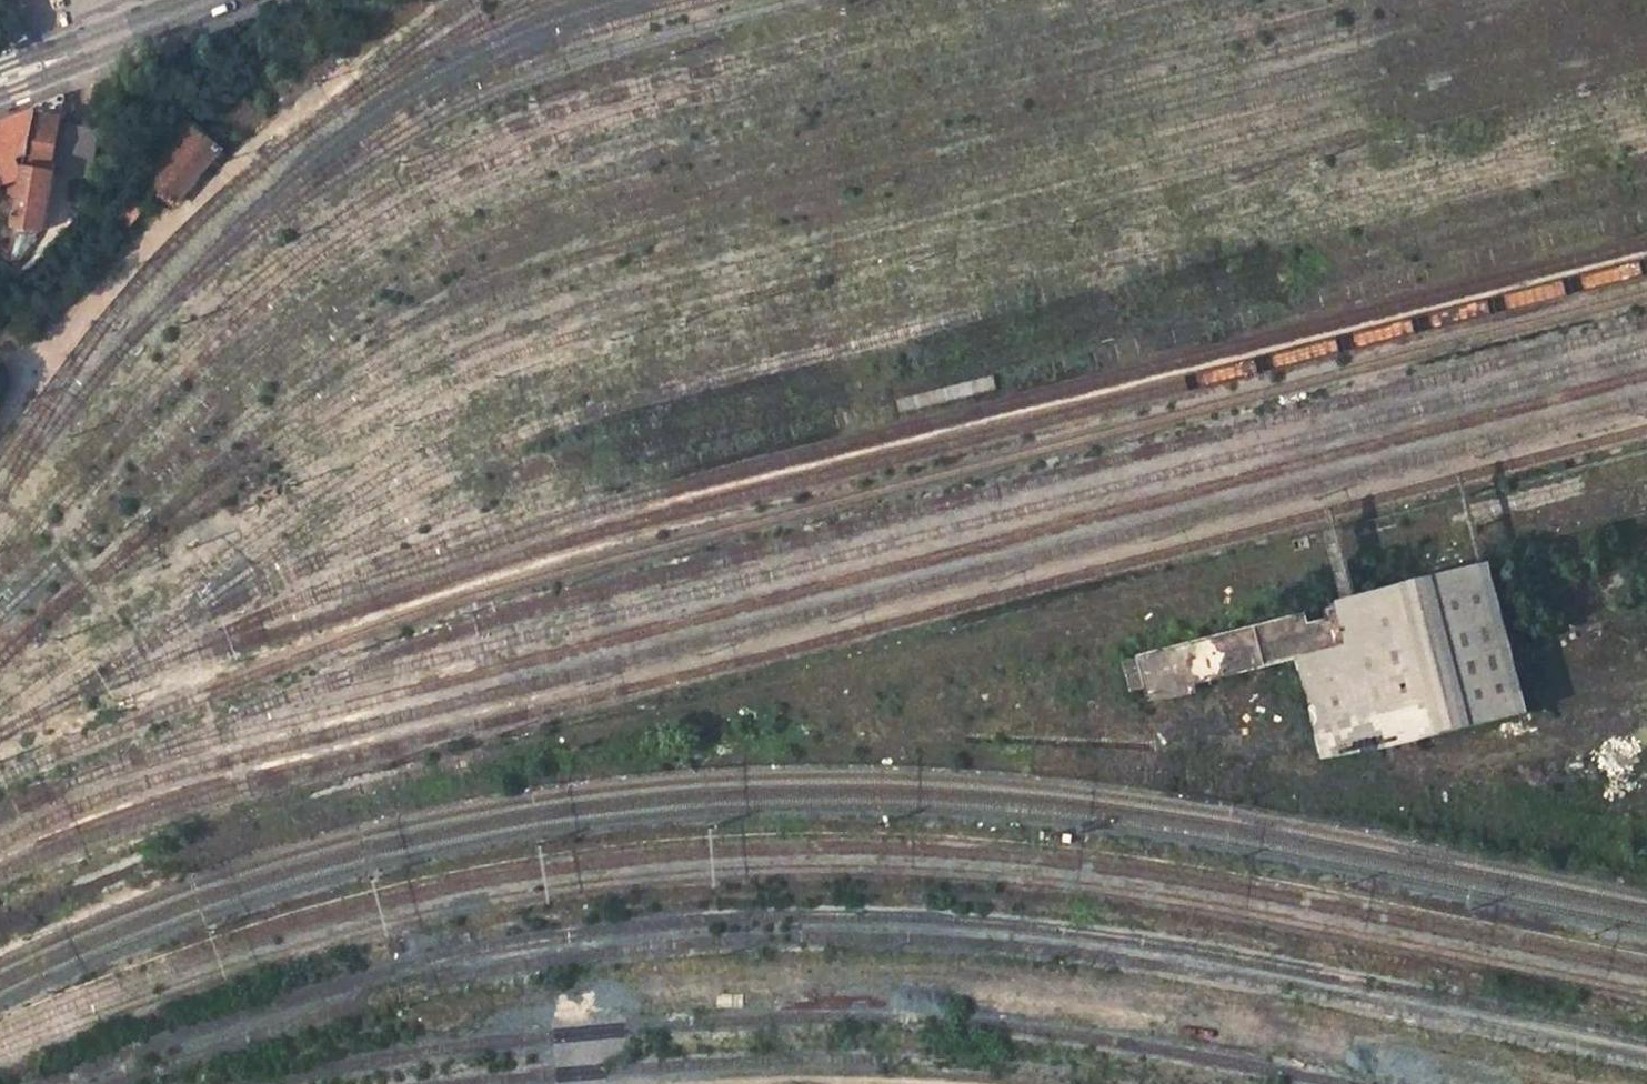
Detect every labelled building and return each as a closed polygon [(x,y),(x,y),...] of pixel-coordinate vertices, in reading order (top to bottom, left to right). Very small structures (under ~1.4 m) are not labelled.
[(21,200),(16,231),(38,230),(51,229),(67,96),(40,104),(36,114),(26,175),(12,186),(11,198),(21,200)] [(36,114),(0,126),(0,184),(26,175),(36,114)] [(193,125),(143,182),(173,208),(223,151),(193,125)] [(92,182),(93,172),(66,172),(66,181),(92,182)] [(24,263),(38,230),(16,231),(15,246),(12,262),(24,263)] [(15,246),(0,246),(0,287),(4,287),(15,246)] [(1522,656),(1498,562),(1392,589),(1393,594),(1402,631),(1307,654),(1327,732),(1333,756),(1400,744),(1535,710),(1529,684),(1522,656)] [(1307,654),(1402,631),(1393,594),(1338,607),(1341,618),(1316,625),(1314,613),(1132,660),(1139,688),(1157,684),(1159,692),(1307,654)]
